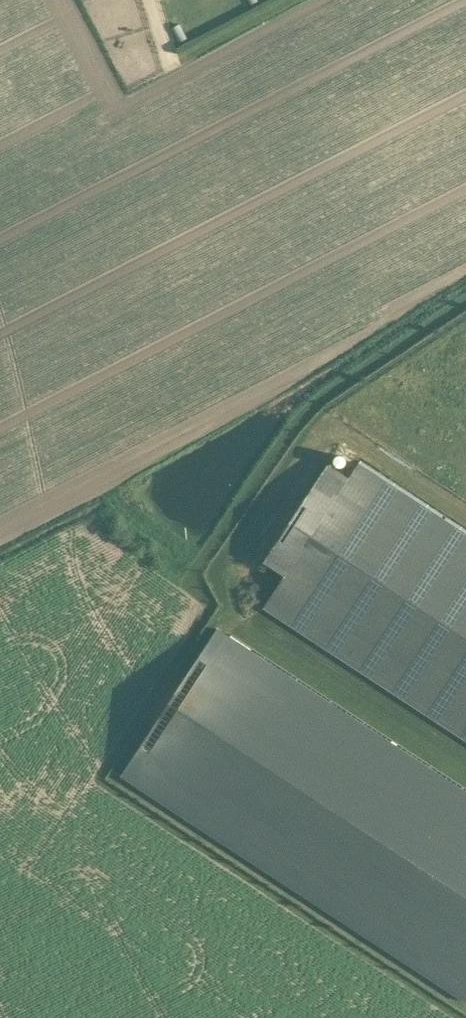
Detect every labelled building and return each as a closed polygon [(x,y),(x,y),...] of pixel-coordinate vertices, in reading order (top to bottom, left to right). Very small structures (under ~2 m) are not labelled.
[(264,607),(465,740),(465,532),(359,462),(349,478),(328,464),(264,562),(285,575),(264,607)] [(465,1001),(465,787),(232,634),(230,637),(218,628),(121,775),(465,1001)]
